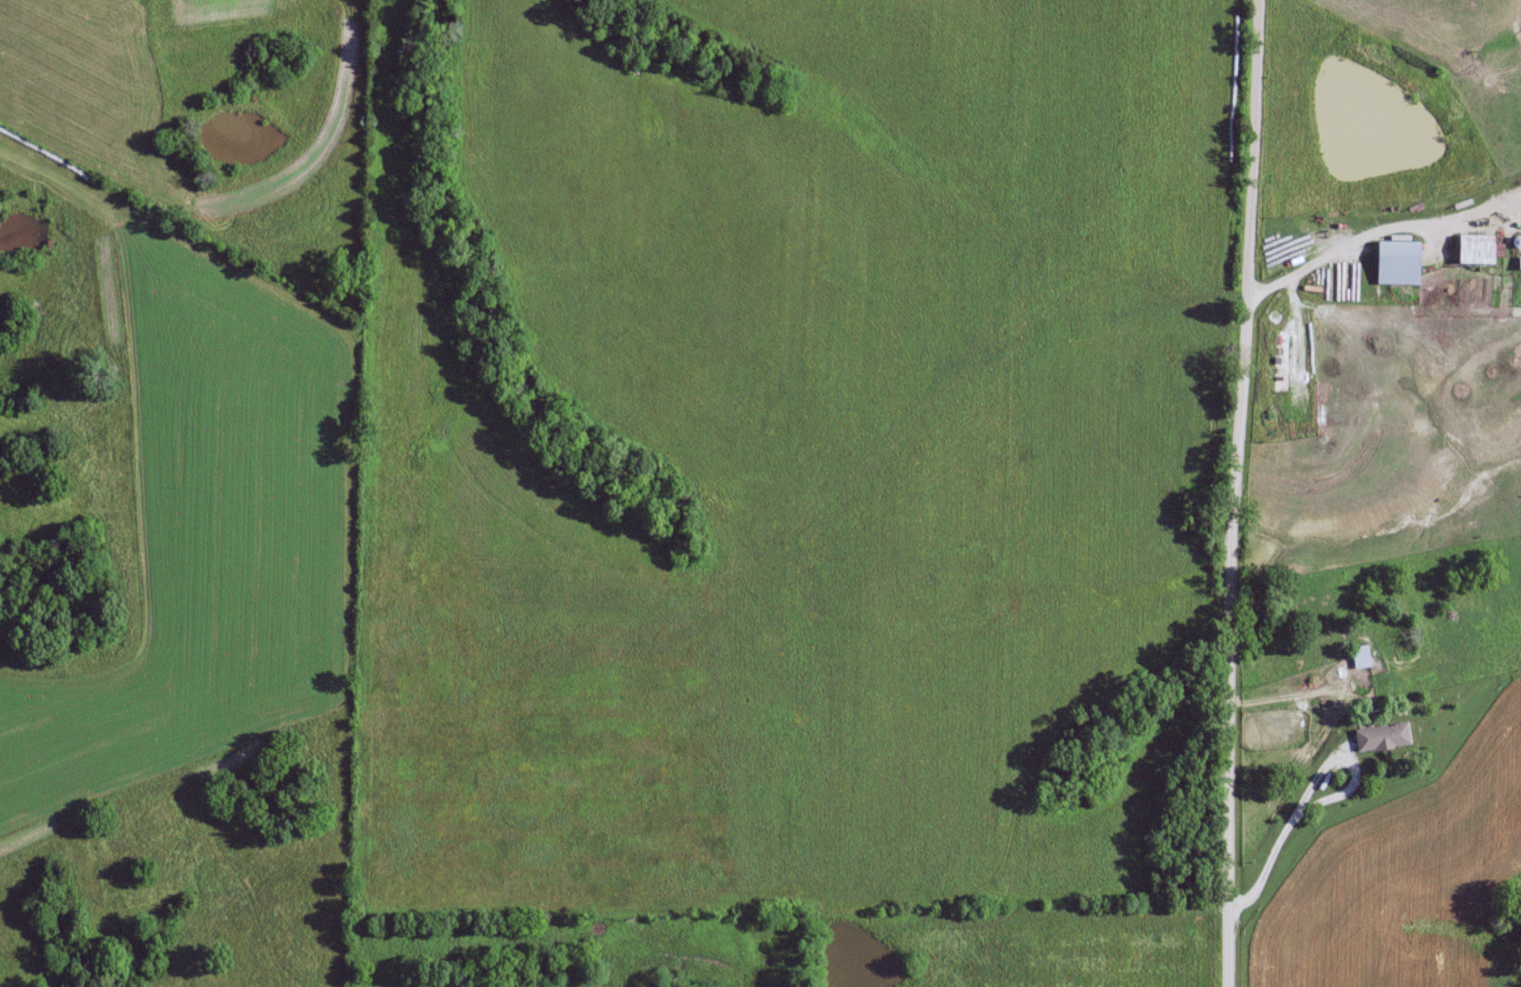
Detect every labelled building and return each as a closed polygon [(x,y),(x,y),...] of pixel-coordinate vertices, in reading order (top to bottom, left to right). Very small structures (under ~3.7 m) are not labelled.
[(1455,264),(1493,264),(1493,236),(1455,236),(1455,264)] [(1375,242),(1375,285),(1417,285),(1417,242),(1375,242)] [(1351,649),(1353,670),(1370,669),(1368,647),(1351,649)] [(1397,750),(1393,726),(1354,732),(1357,756),(1397,750)]
